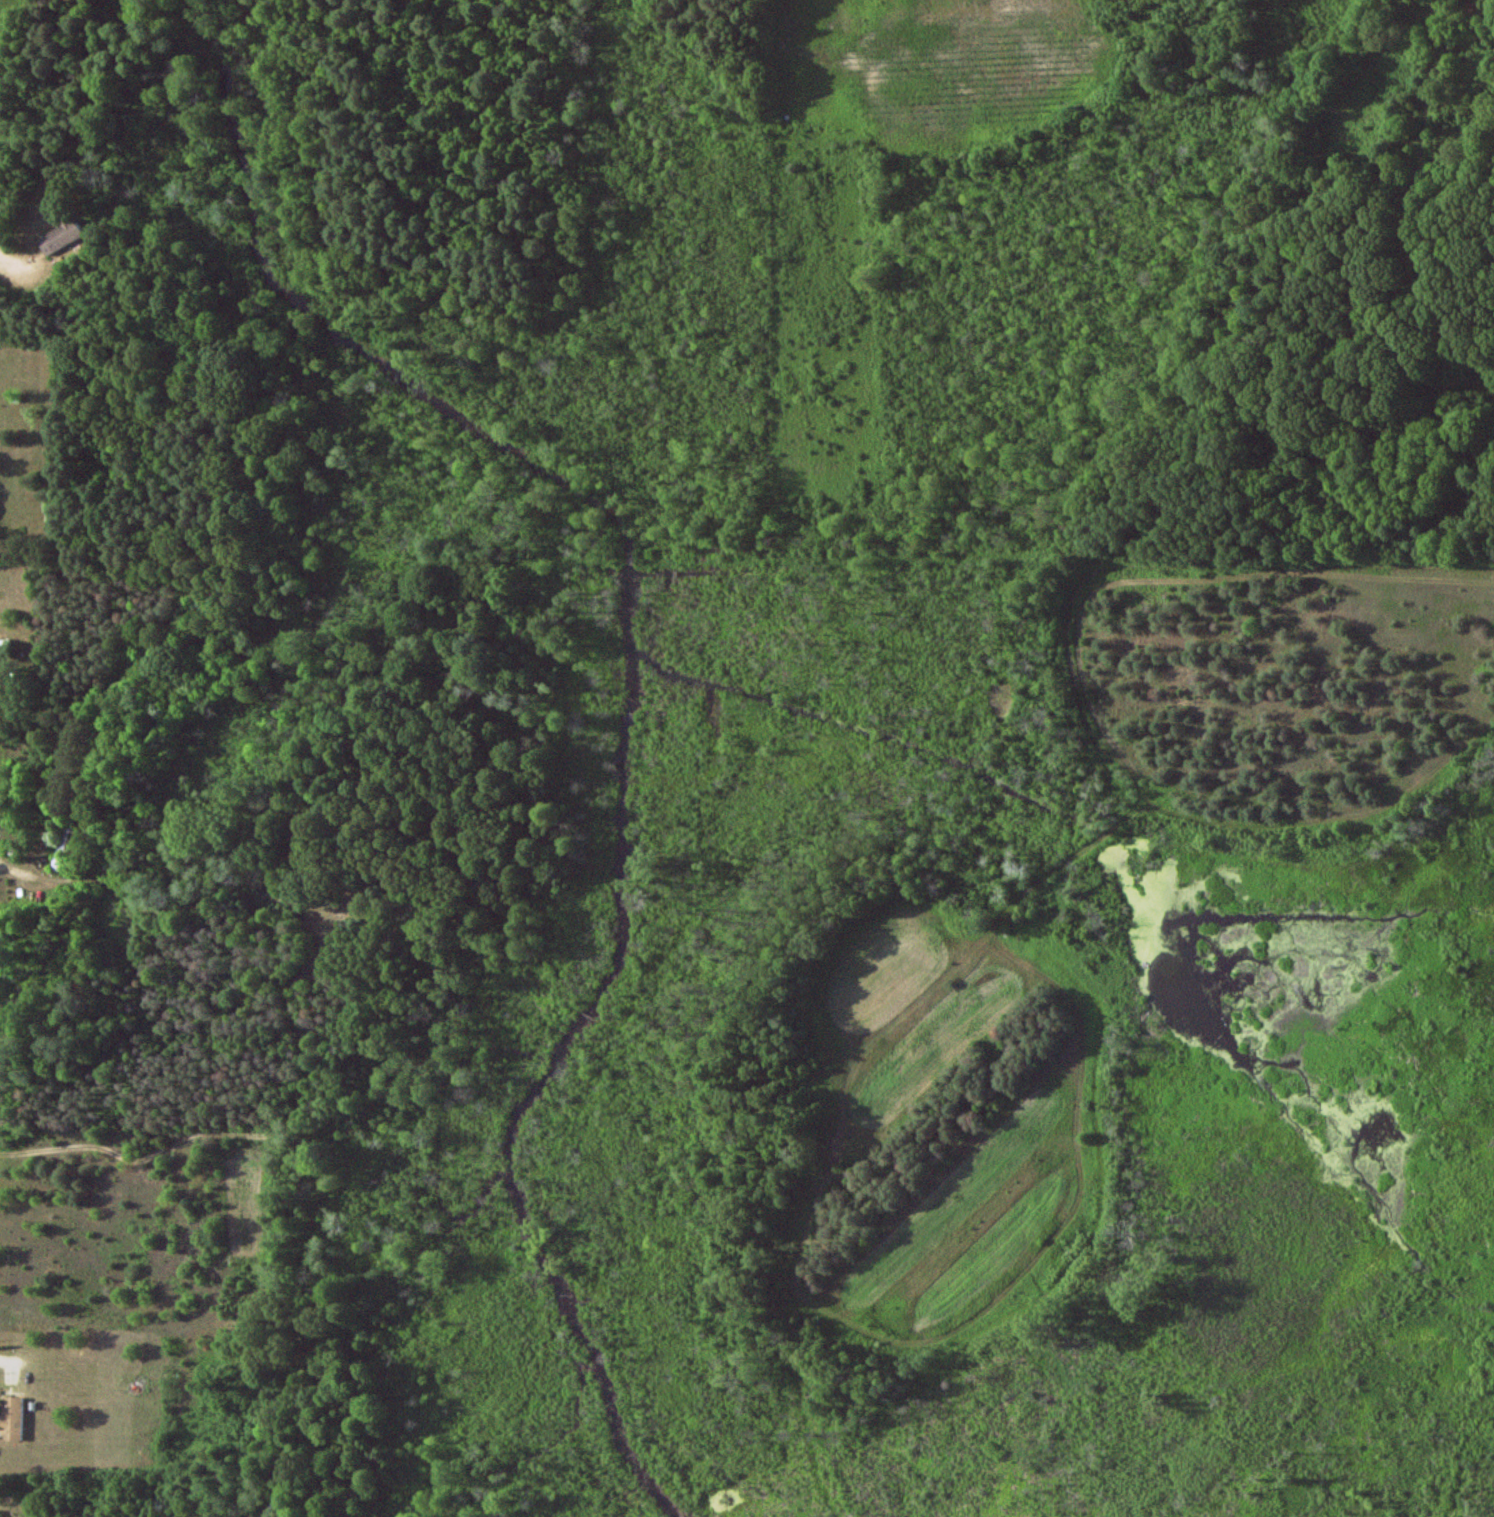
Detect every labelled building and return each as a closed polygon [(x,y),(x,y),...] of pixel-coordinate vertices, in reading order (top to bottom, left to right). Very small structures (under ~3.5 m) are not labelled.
[(47,257),(85,237),(76,219),(38,238),(47,257)] [(23,1397),(2,1396),(1,1440),(21,1441),(23,1397)]
